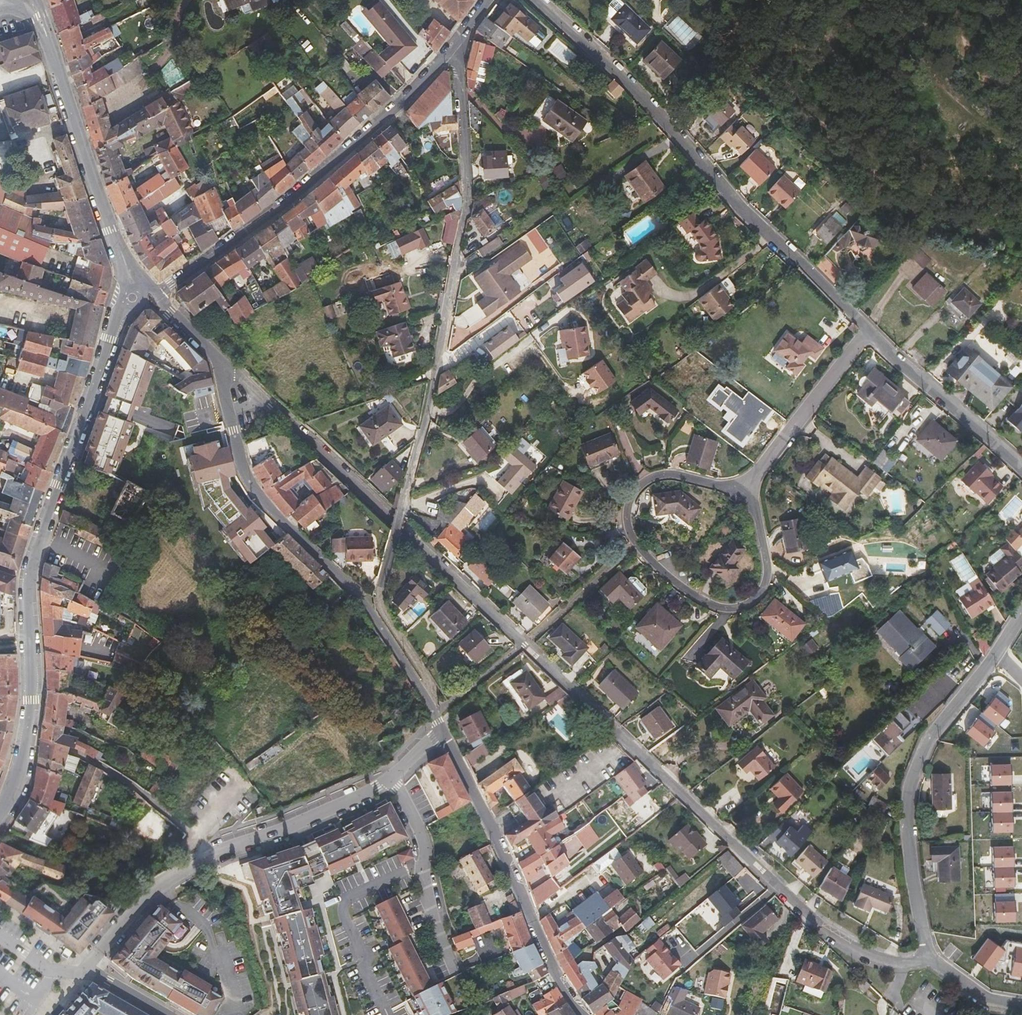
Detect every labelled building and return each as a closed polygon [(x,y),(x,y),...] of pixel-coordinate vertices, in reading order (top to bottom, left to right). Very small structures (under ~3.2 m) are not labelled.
[(74,0),(66,0),(65,0),(50,7),(58,32),(78,23),(94,15),(92,10),(79,16),(74,0)] [(230,11),(240,7),(244,15),(265,6),(265,5),(272,3),(276,13),(285,0),(226,0),(230,11)] [(458,21),(474,0),(435,0),(458,21)] [(620,0),(613,0),(602,11),(637,44),(651,29),(620,0)] [(380,57),(390,69),(417,46),(408,34),(407,35),(403,31),(404,30),(380,1),(369,10),(393,39),(388,42),(392,47),(379,57),(380,57)] [(540,27),(510,3),(494,23),(508,34),(511,36),(515,32),(528,42),(540,27)] [(393,39),(369,10),(368,8),(363,12),(388,42),(393,39)] [(499,46),(508,34),(494,23),(486,18),(476,31),(486,38),(499,46)] [(450,32),(434,19),(426,30),(423,28),(418,33),(434,53),(450,32)] [(659,26),(681,47),(687,41),(665,20),(659,26)] [(345,21),(340,25),(351,37),(356,32),(345,21)] [(101,44),(114,37),(108,27),(84,39),(78,23),(58,32),(67,62),(87,51),(86,50),(99,43),(100,45),(101,44)] [(486,38),(476,31),(474,37),(485,40),(486,38)] [(32,32),(0,42),(0,65),(38,51),(32,32)] [(371,65),(380,57),(379,57),(358,34),(354,38),(358,43),(354,47),(371,65)] [(249,51),(267,40),(264,36),(246,47),(249,51)] [(114,37),(101,44),(107,54),(120,47),(114,37)] [(488,63),(490,63),(495,46),(473,40),(473,41),(467,68),(468,87),(473,92),(475,80),(483,82),(488,63)] [(663,78),(681,59),(660,41),(644,59),(663,78)] [(96,84),(110,76),(124,68),(136,59),(132,50),(91,73),(89,64),(71,74),(81,107),(100,97),(96,84)] [(38,51),(0,65),(10,73),(41,61),(38,51)] [(102,57),(99,51),(89,56),(87,51),(67,62),(71,74),(89,64),(92,62),(102,57)] [(382,77),(390,69),(380,57),(371,65),(382,77)] [(145,71),(138,58),(136,59),(124,68),(110,76),(116,90),(145,71)] [(452,115),(449,72),(444,71),(406,112),(420,129),(428,124),(430,124),(430,123),(442,120),(442,116),(452,115)] [(116,90),(110,76),(96,84),(100,97),(116,90)] [(173,141),(193,130),(179,101),(186,99),(184,96),(197,88),(192,79),(171,92),(177,102),(158,112),(164,123),(171,137),(173,141)] [(372,113),(391,97),(375,80),(362,90),(357,94),(358,96),(372,113)] [(623,89),(613,80),(605,88),(615,98),(623,90),(623,89)] [(346,107),(341,102),(323,81),(315,88),(339,113),(333,118),(331,115),(327,119),(329,122),(343,139),(360,123),(346,107)] [(37,87),(4,98),(5,99),(0,100),(0,143),(11,141),(9,135),(16,133),(17,134),(49,122),(37,87)] [(326,155),(343,139),(329,122),(320,130),(300,103),(305,99),(309,104),(312,101),(303,89),(302,88),(285,100),(302,123),(326,155)] [(346,107),(358,96),(357,94),(353,90),(341,102),(346,107)] [(111,127),(100,97),(81,107),(94,148),(119,134),(122,133),(158,112),(177,102),(171,92),(111,127)] [(734,111),(716,94),(703,107),(710,114),(704,119),(715,130),(720,126),(734,111)] [(372,113),(358,96),(346,107),(360,123),(372,113)] [(479,137),(484,116),(468,100),(470,136),(479,137)] [(587,122),(556,100),(542,119),(573,141),(587,122)] [(128,143),(164,123),(158,112),(122,133),(128,143)] [(458,129),(457,114),(452,115),(442,116),(442,120),(430,123),(430,124),(432,132),(458,129)] [(226,130),(237,124),(232,117),(222,122),(226,130)] [(630,122),(615,129),(621,133),(636,126),(630,122)] [(326,155),(302,123),(291,131),(305,147),(286,164),(295,180),(307,171),(326,155)] [(381,134),(397,153),(407,145),(404,142),(390,126),(381,134)] [(731,126),(720,137),(725,142),(727,141),(731,145),(741,155),(756,141),(742,127),(737,132),(731,126)] [(174,143),(189,135),(194,132),(193,130),(173,141),(174,143)] [(284,141),(279,133),(271,139),(275,147),(284,141)] [(125,154),(122,146),(124,145),(119,134),(94,148),(105,186),(127,175),(127,174),(142,164),(140,161),(131,167),(131,168),(125,169),(120,156),(125,154)] [(397,153),(381,134),(373,141),(389,161),(390,165),(399,180),(400,181),(409,176),(398,159),(400,157),(397,153)] [(65,135),(52,139),(56,150),(52,151),(59,171),(63,170),(65,174),(60,176),(56,177),(61,193),(27,196),(27,184),(2,178),(0,182),(0,204),(3,205),(24,214),(26,207),(41,209),(41,202),(64,201),(86,197),(65,135)] [(171,137),(144,149),(149,159),(158,154),(177,147),(191,139),(189,135),(174,143),(173,141),(171,137)] [(369,176),(389,161),(373,141),(358,153),(366,170),(369,176)] [(189,167),(177,147),(158,154),(167,171),(161,175),(160,174),(137,189),(143,198),(175,177),(189,167)] [(756,148),(740,165),(751,176),(753,174),(761,182),(776,168),(756,148)] [(506,176),(505,152),(492,153),(492,155),(483,155),(485,178),(506,176)] [(295,180),(286,164),(283,159),(279,153),(260,164),(264,171),(279,195),(295,180)] [(351,211),(360,205),(348,185),(366,170),(358,153),(329,178),(311,192),(327,223),(329,227),(352,214),(351,211)] [(663,187),(644,162),(625,176),(644,201),(663,187)] [(260,164),(252,169),(256,176),(264,171),(260,164)] [(561,164),(551,169),(558,181),(567,176),(561,164)] [(279,195),(264,171),(256,176),(251,179),(256,187),(249,191),(260,211),(279,195)] [(545,173),(537,178),(544,190),(552,185),(545,173)] [(751,176),(749,179),(757,187),(759,184),(761,182),(753,174),(751,176)] [(139,200),(127,175),(105,186),(117,214),(139,200)] [(783,175),(768,192),(785,208),(801,191),(783,175)] [(122,226),(130,243),(169,216),(193,199),(200,194),(195,184),(194,183),(169,202),(172,206),(164,211),(162,207),(144,218),(142,213),(182,187),(175,177),(143,198),(139,200),(117,214),(122,226)] [(200,194),(211,189),(204,180),(195,184),(200,194)] [(462,208),(460,180),(427,201),(435,214),(445,207),(452,203),(456,211),(462,208)] [(232,229),(221,204),(214,187),(211,189),(200,194),(193,199),(203,217),(210,213),(214,220),(211,222),(220,236),(232,229)] [(260,211),(249,191),(235,202),(242,221),(243,223),(260,211)] [(302,220),(310,215),(318,228),(327,223),(311,192),(281,217),(296,239),(298,242),(311,233),(302,220)] [(496,228),(487,215),(496,208),(486,194),(474,202),(470,217),(484,236),(496,228)] [(710,199),(716,207),(723,201),(717,194),(710,199)] [(98,234),(86,197),(64,201),(41,202),(41,209),(55,207),(64,204),(73,232),(39,225),(41,219),(33,218),(32,236),(50,242),(67,245),(81,247),(100,239),(98,234)] [(242,221),(235,202),(232,197),(221,204),(232,229),(242,221)] [(175,249),(148,270),(159,282),(164,278),(171,272),(187,260),(201,251),(219,239),(218,238),(212,228),(210,229),(201,219),(203,217),(193,199),(169,216),(179,231),(169,238),(175,249)] [(847,215),(853,209),(846,203),(841,209),(847,215)] [(32,236),(33,218),(24,214),(3,205),(0,204),(0,252),(22,261),(39,268),(50,242),(32,236)] [(450,213),(452,220),(459,220),(462,208),(456,211),(450,213)] [(360,211),(353,214),(361,231),(367,228),(360,211)] [(831,217),(842,227),(847,222),(837,212),(831,217)] [(721,259),(718,236),(705,219),(700,223),(692,213),(680,222),(687,232),(689,231),(699,244),(700,249),(699,250),(698,250),(696,251),(695,253),(694,255),(695,257),(695,258),(696,259),(698,261),(700,261),(702,261),(703,262),(721,259)] [(175,249),(169,238),(179,231),(169,216),(130,243),(140,260),(148,270),(175,249)] [(296,239),(281,217),(270,226),(283,249),(296,239)] [(831,217),(816,232),(827,243),(842,228),(842,227),(831,217)] [(454,246),(459,220),(452,220),(450,220),(445,244),(454,246)] [(859,220),(825,256),(837,267),(840,264),(838,262),(844,256),(840,253),(849,247),(849,245),(855,242),(855,243),(857,242),(859,243),(866,240),(870,246),(873,247),(873,248),(880,244),(884,245),(882,243),(893,237),(898,235),(890,233),(887,227),(883,229),(869,222),(865,226),(859,220)] [(283,249),(270,226),(254,237),(269,254),(270,256),(272,261),(273,261),(276,265),(288,257),(283,249)] [(423,226),(396,238),(402,252),(420,244),(421,247),(431,243),(423,226)] [(540,252),(548,247),(536,227),(528,233),(540,252)] [(535,279),(560,262),(550,247),(540,254),(527,234),(520,238),(534,259),(522,267),(532,283),(536,281),(535,279)] [(482,257),(503,243),(498,236),(477,250),(482,257)] [(248,269),(266,256),(254,237),(235,250),(248,269)] [(269,254),(254,237),(266,256),(270,263),(272,261),(270,256),(269,254)] [(91,261),(109,267),(107,261),(103,248),(100,239),(81,247),(67,245),(67,252),(79,256),(91,261)] [(586,240),(577,247),(581,253),(591,246),(586,240)] [(859,243),(858,247),(861,246),(863,249),(867,248),(869,251),(870,246),(866,240),(859,243)] [(522,244),(474,278),(480,287),(482,286),(484,289),(483,290),(487,296),(477,303),(486,316),(521,292),(509,275),(532,258),(522,244)] [(919,247),(911,255),(923,268),(931,260),(919,247)] [(248,269),(235,250),(216,263),(229,278),(238,272),(243,280),(252,274),(248,269)] [(89,270),(91,261),(79,256),(75,266),(89,270)] [(306,273),(318,267),(312,256),(299,264),(300,267),(294,270),(301,284),(310,279),(306,273)] [(294,270),(288,257),(276,265),(284,280),(262,293),(268,303),(301,284),(294,270)] [(656,306),(650,297),(651,296),(649,293),(646,289),(649,287),(645,281),(656,273),(646,260),(635,268),(636,270),(619,282),(625,291),(621,294),(624,298),(627,303),(619,309),(629,322),(645,311),(647,312),(656,306)] [(40,285),(44,269),(39,268),(22,261),(17,278),(40,285)] [(107,292),(110,276),(109,267),(91,261),(89,270),(75,266),(71,279),(107,292)] [(229,278),(216,263),(204,272),(230,307),(238,300),(225,283),(231,279),(230,279),(229,278)] [(564,287),(558,291),(564,300),(577,291),(576,289),(590,279),(581,266),(579,267),(578,264),(576,266),(577,268),(561,280),(559,281),(564,287)] [(806,273),(798,265),(792,269),(795,272),(801,278),(806,273)] [(65,295),(52,291),(39,287),(40,285),(17,278),(0,272),(0,290),(76,308),(69,339),(74,340),(73,342),(93,346),(102,306),(65,295)] [(230,307),(204,272),(202,273),(203,273),(177,292),(182,300),(192,313),(196,310),(198,313),(202,309),(200,306),(213,297),(225,313),(228,310),(227,309),(230,307)] [(933,279),(928,273),(924,277),(930,283),(933,279)] [(107,292),(71,279),(64,276),(61,285),(67,287),(65,295),(102,306),(107,292)] [(564,287),(559,281),(561,280),(558,276),(549,282),(555,291),(558,291),(564,287)] [(924,277),(915,287),(920,292),(919,293),(931,305),(945,290),(933,279),(930,283),(924,277)] [(409,309),(400,281),(371,291),(375,302),(384,300),(389,315),(409,309)] [(725,298),(721,292),(722,291),(717,284),(698,299),(703,306),(714,320),(732,307),(725,298)] [(957,304),(956,306),(967,317),(980,303),(964,288),(953,300),(957,304)] [(257,316),(254,310),(244,295),(238,300),(230,307),(227,309),(228,310),(238,326),(257,316)] [(627,303),(624,298),(616,304),(619,309),(627,303)] [(462,313),(470,325),(482,318),(475,305),(462,313)] [(151,329),(160,319),(150,310),(144,310),(129,326),(149,338),(156,334),(151,329)] [(414,350),(404,321),(375,331),(380,347),(389,345),(392,357),(414,350)] [(858,327),(853,322),(849,327),(855,332),(858,327)] [(159,342),(162,339),(156,334),(149,338),(129,326),(121,347),(143,356),(146,350),(151,352),(154,348),(159,342)] [(168,327),(168,326),(156,334),(162,339),(174,349),(183,340),(168,327)] [(589,343),(587,326),(560,330),(562,348),(566,347),(567,358),(589,355),(587,344),(589,343)] [(49,355),(55,336),(23,329),(22,335),(26,336),(23,347),(49,355)] [(220,336),(215,329),(207,334),(213,340),(220,336)] [(815,359),(823,348),(817,343),(816,344),(807,336),(802,343),(787,332),(773,350),(789,362),(785,367),(796,375),(804,364),(801,363),(808,354),(815,359)] [(90,359),(93,346),(73,342),(74,340),(69,339),(62,338),(61,345),(61,352),(67,354),(66,360),(87,366),(90,359)] [(190,368),(174,349),(162,339),(159,342),(185,370),(177,375),(183,379),(190,375),(195,374),(190,368)] [(206,362),(183,340),(174,349),(190,368),(195,374),(208,371),(206,362)] [(991,410),(1013,386),(968,345),(944,372),(965,389),(968,385),(973,389),(968,401),(966,404),(983,419),(991,410)] [(46,367),(49,355),(23,347),(19,360),(46,367)] [(143,356),(121,347),(104,395),(108,396),(103,412),(99,411),(85,449),(88,451),(84,463),(110,473),(114,460),(119,461),(128,437),(123,436),(128,422),(124,420),(129,407),(127,406),(128,403),(134,405),(137,396),(142,398),(151,372),(145,370),(149,360),(142,357),(143,356)] [(84,377),(87,366),(66,360),(59,358),(57,370),(58,370),(84,377)] [(43,377),(46,367),(19,360),(17,369),(43,377)] [(902,396),(904,394),(873,368),(865,377),(863,377),(861,378),(860,379),(859,382),(859,384),(862,387),(856,393),(866,401),(871,395),(876,400),(889,411),(890,410),(897,416),(909,402),(902,396)] [(84,377),(58,370),(56,377),(59,380),(60,381),(57,388),(45,386),(32,382),(27,397),(9,391),(12,383),(1,378),(0,381),(0,406),(2,407),(22,415),(27,403),(29,399),(40,403),(42,395),(73,407),(74,407),(84,377)] [(439,376),(436,394),(456,381),(448,370),(439,376)] [(213,385),(208,371),(195,374),(190,375),(183,379),(173,385),(186,394),(194,389),(200,388),(213,385)] [(215,391),(213,385),(200,388),(203,396),(212,393),(215,391)] [(764,421),(773,408),(748,390),(742,398),(726,385),(723,389),(718,386),(709,398),(720,407),(722,404),(737,414),(724,429),(741,442),(746,435),(749,436),(762,420),(764,421)] [(678,410),(649,388),(630,402),(639,414),(649,407),(660,415),(659,416),(666,422),(667,420),(669,421),(678,410)] [(198,413),(216,409),(212,393),(203,396),(181,401),(184,417),(183,417),(185,423),(200,420),(198,413)] [(68,422),(73,407),(42,395),(40,403),(51,408),(49,413),(27,403),(22,415),(64,433),(68,422)] [(871,406),(876,400),(871,395),(866,401),(871,406)] [(372,445),(402,424),(388,404),(358,425),(372,445)] [(1007,420),(1018,431),(1021,430),(1021,404),(1014,413),(1007,420)] [(64,433),(22,415),(2,407),(0,406),(0,418),(40,435),(44,437),(38,451),(34,449),(13,440),(8,452),(0,449),(0,460),(5,462),(7,458),(15,461),(18,456),(29,462),(51,472),(64,433)] [(274,425),(271,417),(263,419),(266,428),(274,425)] [(941,458),(955,440),(932,420),(916,439),(923,445),(924,443),(941,458)] [(494,446),(478,428),(463,442),(467,447),(478,460),(494,446)] [(589,465),(618,454),(610,433),(581,445),(589,465)] [(708,469),(717,442),(695,434),(686,462),(708,469)] [(38,451),(44,437),(40,435),(34,449),(38,451)] [(270,449),(264,435),(245,442),(249,457),(270,449)] [(521,439),(504,458),(512,465),(507,471),(518,481),(524,475),(526,477),(536,465),(523,454),(529,446),(521,439)] [(236,475),(229,447),(220,450),(218,441),(200,446),(199,444),(183,448),(185,456),(190,455),(199,493),(204,492),(207,506),(224,527),(222,529),(250,563),(271,546),(274,544),(262,530),(266,527),(250,506),(247,509),(230,487),(228,478),(236,475)] [(879,466),(891,449),(885,445),(872,461),(879,466)] [(987,447),(984,445),(974,455),(978,459),(982,455),(981,453),(987,447)] [(478,460),(467,447),(465,450),(475,462),(478,460)] [(832,457),(827,453),(821,460),(823,462),(828,462),(832,457)] [(283,477),(270,456),(252,467),(264,488),(283,477)] [(858,477),(832,457),(828,462),(823,462),(821,460),(820,460),(809,475),(810,475),(821,485),(824,482),(836,491),(832,496),(846,508),(862,488),(869,494),(882,478),(867,466),(858,477)] [(44,491),(51,472),(29,462),(27,467),(15,461),(7,458),(5,462),(2,471),(12,475),(11,478),(44,491)] [(44,491),(11,478),(12,475),(2,471),(5,462),(0,460),(0,476),(7,479),(2,492),(14,497),(11,505),(0,501),(0,514),(1,514),(11,517),(31,524),(44,491)] [(394,481),(403,472),(392,460),(382,469),(381,467),(369,478),(382,492),(386,487),(389,490),(395,483),(394,481)] [(291,491),(305,480),(316,493),(330,482),(320,470),(316,473),(310,461),(283,477),(264,488),(285,516),(289,513),(301,502),(291,491)] [(987,503),(1003,487),(991,476),(993,474),(980,461),(961,480),(964,482),(974,492),(975,491),(987,503)] [(130,523),(148,492),(127,480),(110,512),(130,523)] [(568,511),(581,489),(563,480),(547,508),(567,519),(570,513),(568,511)] [(974,492),(964,482),(957,488),(968,498),(974,492)] [(344,495),(336,484),(314,497),(326,510),(334,503),(344,495)] [(570,513),(583,491),(581,489),(568,511),(570,513)] [(395,511),(401,491),(397,490),(391,507),(394,510),(395,511)] [(700,508),(680,491),(653,495),(656,514),(674,512),(688,523),(700,508)] [(326,510),(314,497),(311,493),(301,502),(289,513),(304,528),(325,510),(326,510)] [(467,503),(464,506),(474,515),(485,503),(475,494),(467,503)] [(464,506),(467,503),(451,499),(449,506),(462,509),(464,506)] [(461,510),(462,509),(449,506),(440,504),(436,520),(450,523),(460,511),(461,510)] [(455,527),(450,523),(444,527),(435,538),(437,540),(465,563),(472,555),(471,553),(465,548),(471,541),(460,532),(474,515),(464,506),(462,509),(461,510),(460,511),(465,516),(455,527)] [(114,539),(110,532),(77,517),(63,511),(59,522),(78,530),(77,532),(94,542),(103,546),(106,541),(112,546),(115,541),(114,539)] [(455,527),(465,516),(460,511),(450,523),(455,527)] [(27,537),(31,525),(31,524),(11,517),(5,530),(27,537)] [(807,548),(801,517),(780,521),(786,552),(807,548)] [(1017,533),(1012,529),(1004,537),(1010,544),(1015,550),(1021,542),(1021,528),(1017,533)] [(27,537),(5,530),(3,538),(0,536),(0,564),(8,567),(17,570),(18,567),(27,537)] [(328,575),(286,533),(281,538),(274,544),(271,546),(313,588),(328,575)] [(432,545),(437,540),(435,538),(433,536),(427,541),(432,545)] [(345,557),(345,537),(332,539),(333,561),(342,570),(345,566),(345,557)] [(345,537),(345,557),(366,557),(366,559),(373,559),(372,537),(345,537)] [(732,564),(744,549),(733,540),(720,555),(719,555),(710,567),(728,581),(737,568),(732,564)] [(580,556),(562,541),(543,563),(550,568),(554,564),(565,573),(580,556)] [(1015,567),(1021,562),(1021,559),(1015,550),(1010,544),(988,562),(991,564),(983,571),(997,588),(1005,582),(1003,580),(1017,569),(1015,567)] [(867,564),(861,557),(856,560),(852,549),(819,562),(826,581),(850,571),(854,582),(871,575),(867,564)] [(494,573),(476,557),(470,564),(488,580),(494,573)] [(60,567),(46,558),(44,563),(58,572),(60,567)] [(64,578),(67,574),(62,571),(61,574),(58,572),(44,563),(42,577),(64,587),(69,589),(73,591),(76,584),(64,578)] [(1017,569),(1003,580),(1005,582),(1018,571),(1017,569)] [(15,576),(0,570),(0,590),(2,590),(14,596),(14,586),(15,576)] [(627,580),(618,571),(598,590),(621,616),(642,597),(645,594),(645,588),(635,577),(630,577),(627,580)] [(430,588),(413,575),(393,600),(402,609),(417,592),(423,597),(430,588)] [(64,587),(42,577),(40,590),(60,596),(64,587)] [(982,585),(979,579),(970,584),(974,590),(959,600),(968,614),(976,610),(978,613),(994,603),(982,585)] [(554,609),(529,585),(513,601),(527,615),(518,623),(528,633),(537,625),(554,609)] [(66,598),(69,589),(64,587),(60,596),(66,598)] [(92,608),(73,601),(70,599),(66,598),(60,596),(40,590),(42,617),(62,619),(69,620),(70,610),(81,613),(79,623),(78,624),(85,626),(88,619),(91,612),(92,608)] [(97,615),(102,604),(101,603),(77,592),(73,601),(92,608),(91,612),(95,614),(97,615)] [(805,623),(775,599),(761,616),(791,641),(805,623)] [(447,600),(430,617),(450,638),(468,622),(447,600)] [(247,606),(241,601),(237,606),(243,611),(247,606)] [(823,602),(819,607),(828,614),(832,609),(823,602)] [(681,625),(656,603),(635,627),(660,648),(681,625)] [(949,625),(937,611),(926,620),(939,634),(949,625)] [(915,632),(917,630),(903,614),(898,618),(895,614),(882,626),(885,630),(881,633),(896,650),(897,648),(902,654),(898,658),(908,669),(933,647),(921,633),(918,635),(915,632)] [(82,630),(71,628),(71,624),(62,623),(62,619),(42,617),(43,634),(82,638),(82,631),(82,630)] [(587,647),(562,623),(549,637),(565,652),(562,655),(571,664),(587,647)] [(816,629),(810,633),(813,637),(819,633),(816,629)] [(473,660),(489,646),(475,630),(459,644),(473,660)] [(981,630),(972,635),(984,655),(990,646),(981,630)] [(79,656),(82,638),(43,634),(44,651),(75,655),(79,656)] [(748,661),(720,638),(696,666),(709,677),(719,666),(733,678),(748,661)] [(818,647),(811,638),(801,646),(808,655),(818,647)] [(144,665),(152,655),(131,645),(127,658),(144,665)] [(72,672),(75,655),(44,651),(45,668),(70,672),(72,672)] [(125,656),(116,652),(114,661),(139,672),(144,665),(127,658),(125,656)] [(15,653),(0,654),(0,667),(16,666),(15,653)] [(810,660),(806,663),(812,670),(816,667),(810,660)] [(16,666),(0,667),(0,693),(15,694),(16,666)] [(68,683),(70,672),(45,668),(46,688),(75,694),(102,704),(104,696),(68,683)] [(638,693),(613,669),(599,685),(607,692),(606,693),(623,709),(638,693)] [(96,681),(98,674),(88,671),(86,677),(96,681)] [(545,697),(526,671),(509,683),(519,697),(515,700),(524,714),(545,698),(545,697)] [(760,700),(764,697),(752,681),(717,708),(729,723),(749,708),(761,722),(772,714),(760,700)] [(65,719),(67,703),(72,701),(81,705),(79,709),(89,713),(91,709),(110,716),(106,721),(142,741),(144,736),(148,729),(127,717),(115,710),(120,702),(126,692),(108,685),(108,686),(104,696),(102,704),(75,694),(46,688),(42,720),(64,725),(72,727),(74,720),(65,719)] [(607,692),(599,685),(598,686),(606,693),(607,692)] [(556,702),(567,694),(559,687),(545,697),(545,698),(551,705),(556,702)] [(826,687),(820,691),(825,698),(831,694),(826,687)] [(1005,705),(1010,699),(999,691),(982,712),(997,724),(998,725),(1010,709),(1005,705)] [(15,694),(0,693),(0,719),(14,718),(15,694)] [(567,713),(576,703),(567,694),(556,702),(567,713)] [(127,717),(132,709),(120,702),(115,710),(127,717)] [(673,725),(659,706),(640,719),(654,739),(673,725)] [(490,733),(479,712),(459,723),(469,744),(490,733)] [(912,723),(901,712),(872,739),(888,757),(903,742),(898,737),(912,723)] [(997,724),(982,712),(966,731),(984,746),(995,732),(992,730),(997,724)] [(14,718),(0,719),(0,731),(12,732),(14,718)] [(63,733),(64,725),(42,720),(40,739),(70,746),(74,747),(83,751),(84,752),(88,745),(77,739),(78,737),(63,733)] [(150,739),(155,732),(148,729),(144,736),(150,739)] [(12,732),(0,731),(0,758),(3,759),(12,732)] [(150,739),(139,754),(168,773),(170,774),(184,756),(159,735),(155,732),(150,739)] [(75,768),(79,758),(68,754),(69,751),(70,746),(40,739),(39,743),(39,746),(38,756),(65,764),(75,768)] [(262,765),(284,751),(278,743),(257,758),(262,765)] [(489,754),(483,744),(462,757),(467,765),(482,759),(489,754)] [(94,758),(98,750),(88,745),(84,752),(94,758)] [(774,766),(757,746),(739,762),(747,771),(750,768),(759,780),(774,766)] [(99,761),(103,753),(98,750),(94,758),(99,761)] [(449,806),(452,812),(471,801),(447,754),(427,764),(449,806)] [(53,798),(64,768),(65,764),(38,756),(37,766),(34,787),(29,799),(57,814),(59,815),(63,808),(66,803),(53,798)] [(531,792),(520,775),(523,772),(514,758),(476,785),(483,799),(489,808),(495,816),(503,811),(498,803),(492,794),(503,786),(515,803),(531,792)] [(747,771),(739,762),(737,763),(745,772),(747,771)] [(87,807),(103,771),(88,763),(72,801),(87,807)] [(614,777),(634,804),(648,794),(643,787),(646,785),(636,772),(638,771),(632,763),(614,777)] [(1010,764),(990,764),(990,784),(1011,783),(1010,764)] [(888,781),(875,769),(865,779),(877,792),(888,781)] [(804,791),(786,772),(770,788),(779,797),(773,803),(781,812),(804,791)] [(166,776),(162,773),(148,792),(153,795),(166,776)] [(951,809),(950,773),(935,774),(935,784),(932,784),(933,809),(938,809),(947,809),(951,809)] [(1012,811),(1011,791),(991,791),(991,811),(1012,811)] [(558,817),(550,807),(545,810),(532,793),(531,792),(515,803),(528,822),(519,827),(504,836),(510,847),(526,837),(558,817)] [(882,812),(886,804),(873,796),(868,805),(870,806),(882,812)] [(44,834),(57,814),(29,799),(15,820),(29,829),(24,837),(30,840),(54,849),(58,843),(44,834)] [(528,822),(515,803),(507,808),(519,827),(528,822)] [(84,816),(86,810),(74,805),(72,811),(78,813),(84,816)] [(439,819),(452,812),(449,806),(436,813),(439,819)] [(314,841),(316,844),(326,867),(330,875),(344,869),(343,866),(351,862),(352,865),(357,863),(359,862),(377,853),(376,850),(387,844),(389,847),(406,838),(391,807),(380,813),(378,810),(342,829),(345,835),(343,835),(340,836),(338,830),(314,841)] [(1013,831),(1012,811),(991,811),(992,831),(1013,831)] [(557,844),(552,836),(565,828),(558,817),(526,837),(536,854),(538,857),(557,844)] [(785,851),(790,856),(811,832),(803,824),(796,832),(789,825),(790,825),(785,820),(770,834),(777,840),(776,840),(786,849),(785,851)] [(589,822),(574,832),(586,851),(600,840),(589,822)] [(707,845),(699,836),(698,838),(693,832),(687,824),(668,840),(680,854),(683,852),(690,860),(707,845)] [(728,846),(721,840),(716,846),(722,852),(728,846)] [(23,852),(1,841),(0,843),(0,855),(13,866),(17,860),(41,870),(42,873),(57,879),(63,876),(66,865),(23,852)] [(306,849),(301,851),(309,871),(311,874),(316,871),(323,868),(326,867),(316,844),(314,845),(306,849)] [(569,865),(557,844),(538,857),(536,854),(518,864),(526,883),(538,876),(534,869),(544,863),(551,879),(569,865)] [(828,861),(809,845),(795,860),(802,866),(803,865),(815,875),(828,861)] [(992,846),(993,866),(1014,866),(1013,846),(992,846)] [(959,880),(958,847),(932,847),(932,861),(939,860),(940,880),(959,880)] [(332,997),(328,998),(323,977),(318,957),(322,955),(314,922),(310,923),(307,910),(299,912),(299,909),(297,904),(293,891),(297,890),(293,876),(309,871),(301,851),(299,848),(265,859),(265,857),(240,865),(245,880),(255,883),(264,915),(273,913),(274,916),(275,918),(274,919),(278,934),(281,933),(285,950),(282,951),(286,965),(289,964),(294,983),(300,1006),(296,1006),(299,1014),(336,1014),(332,997)] [(410,849),(398,855),(401,863),(413,858),(411,855),(412,854),(410,849)] [(723,866),(733,857),(727,850),(717,859),(719,861),(723,866)] [(494,879),(479,851),(459,862),(479,895),(489,889),(486,885),(494,879)] [(643,872),(628,852),(615,862),(608,852),(592,864),(599,873),(611,865),(625,885),(643,872)] [(13,866),(0,855),(0,882),(17,890),(24,887),(9,879),(4,875),(13,866)] [(743,869),(733,857),(723,866),(733,877),(743,869)] [(665,869),(659,860),(652,866),(659,875),(666,869),(665,869)] [(679,877),(670,865),(665,869),(666,869),(679,888),(690,879),(685,873),(679,877)] [(838,898),(851,878),(832,866),(819,886),(838,898)] [(1014,866),(993,866),(994,886),(1014,886),(1014,866)] [(551,879),(530,894),(535,907),(558,889),(551,879)] [(652,880),(644,887),(647,891),(655,884),(652,880)] [(17,890),(0,882),(0,898),(5,902),(14,892),(17,890)] [(14,892),(5,902),(21,913),(22,912),(51,933),(79,953),(121,902),(44,882),(31,892),(24,887),(17,890),(14,892)] [(887,912),(894,895),(863,882),(854,905),(870,911),(872,906),(887,912)] [(723,886),(707,899),(719,912),(715,915),(725,927),(740,913),(735,907),(740,903),(735,896),(733,897),(723,886)] [(612,910),(624,900),(617,890),(603,900),(597,893),(572,912),(576,916),(557,930),(554,924),(548,914),(540,921),(548,941),(555,955),(569,945),(572,942),(579,934),(585,929),(612,910)] [(1015,920),(1014,893),(995,894),(995,901),(994,901),(994,921),(1015,920)] [(394,897),(376,907),(393,942),(412,933),(394,897)] [(520,911),(516,901),(508,904),(512,915),(520,911)] [(491,923),(484,904),(464,910),(473,930),(491,923)] [(778,920),(765,905),(761,909),(741,926),(760,948),(768,941),(762,934),(778,920)] [(140,983),(142,980),(148,983),(146,986),(194,1014),(213,1014),(222,999),(209,991),(211,987),(184,971),(182,975),(155,959),(169,943),(170,943),(171,944),(172,944),(173,944),(175,944),(176,944),(177,944),(178,943),(180,943),(180,942),(181,941),(182,941),(183,940),(190,931),(162,908),(160,906),(150,917),(149,916),(111,961),(133,979),(140,983)] [(626,932),(640,920),(630,907),(618,918),(612,910),(585,929),(595,942),(621,926),(626,932)] [(533,944),(521,911),(520,911),(512,915),(491,923),(473,930),(452,938),(457,950),(473,944),(471,938),(502,926),(513,952),(533,944)] [(557,930),(576,916),(572,912),(572,911),(554,924),(557,930)] [(642,935),(655,924),(648,917),(636,928),(642,935)] [(660,938),(671,928),(668,924),(656,933),(660,938)] [(620,987),(634,961),(633,960),(625,949),(632,944),(626,935),(616,937),(603,946),(616,963),(603,980),(601,984),(614,1000),(620,987)] [(1007,940),(1002,948),(989,938),(974,960),(996,977),(999,973),(1006,975),(1005,979),(1021,982),(1021,943),(1007,940)] [(662,980),(680,965),(673,956),(670,958),(667,954),(669,952),(658,939),(645,950),(649,956),(645,959),(662,980)] [(407,940),(389,949),(413,997),(432,987),(407,940)] [(572,960),(581,951),(572,942),(569,945),(555,955),(561,968),(572,960)] [(724,943),(719,947),(724,952),(729,947),(724,943)] [(548,974),(533,945),(533,944),(513,952),(519,967),(511,971),(514,978),(522,974),(523,975),(527,973),(532,981),(548,974)] [(563,971),(565,974),(576,966),(575,963),(572,960),(561,968),(563,971)] [(825,993),(833,972),(813,964),(813,963),(805,960),(796,982),(825,993)] [(598,986),(590,973),(596,968),(593,962),(581,962),(576,966),(565,974),(578,995),(589,988),(601,1008),(614,1000),(601,984),(598,986)] [(730,973),(712,969),(707,973),(703,994),(724,999),(730,973)] [(857,985),(864,992),(870,986),(863,979),(860,982),(857,985)] [(413,997),(422,1014),(448,1014),(455,1013),(440,983),(432,987),(413,997)] [(110,994),(92,984),(84,995),(82,994),(66,1012),(65,1011),(62,1014),(93,1014),(97,1011),(110,994)] [(507,1002),(527,992),(523,984),(515,988),(508,991),(492,998),(499,1011),(492,1014),(515,1014),(507,1002)] [(566,1003),(556,987),(543,995),(544,998),(531,1004),(537,1014),(542,1014),(566,1003)] [(626,992),(620,987),(614,1000),(601,1008),(594,1013),(595,1014),(631,1014),(641,1002),(626,992)] [(578,995),(592,1014),(594,1013),(601,1008),(589,988),(578,995)] [(487,1000),(485,995),(487,994),(485,990),(470,995),(474,1005),(487,1000)] [(110,994),(97,1011),(104,1014),(146,1014),(110,994)] [(700,1009),(669,994),(661,1011),(669,1014),(697,1014),(700,1009)] [(722,1000),(714,998),(713,1005),(720,1007),(722,1000)] [(659,1014),(641,1002),(631,1014),(659,1014)] [(566,1003),(542,1014),(574,1014),(566,1003)]
